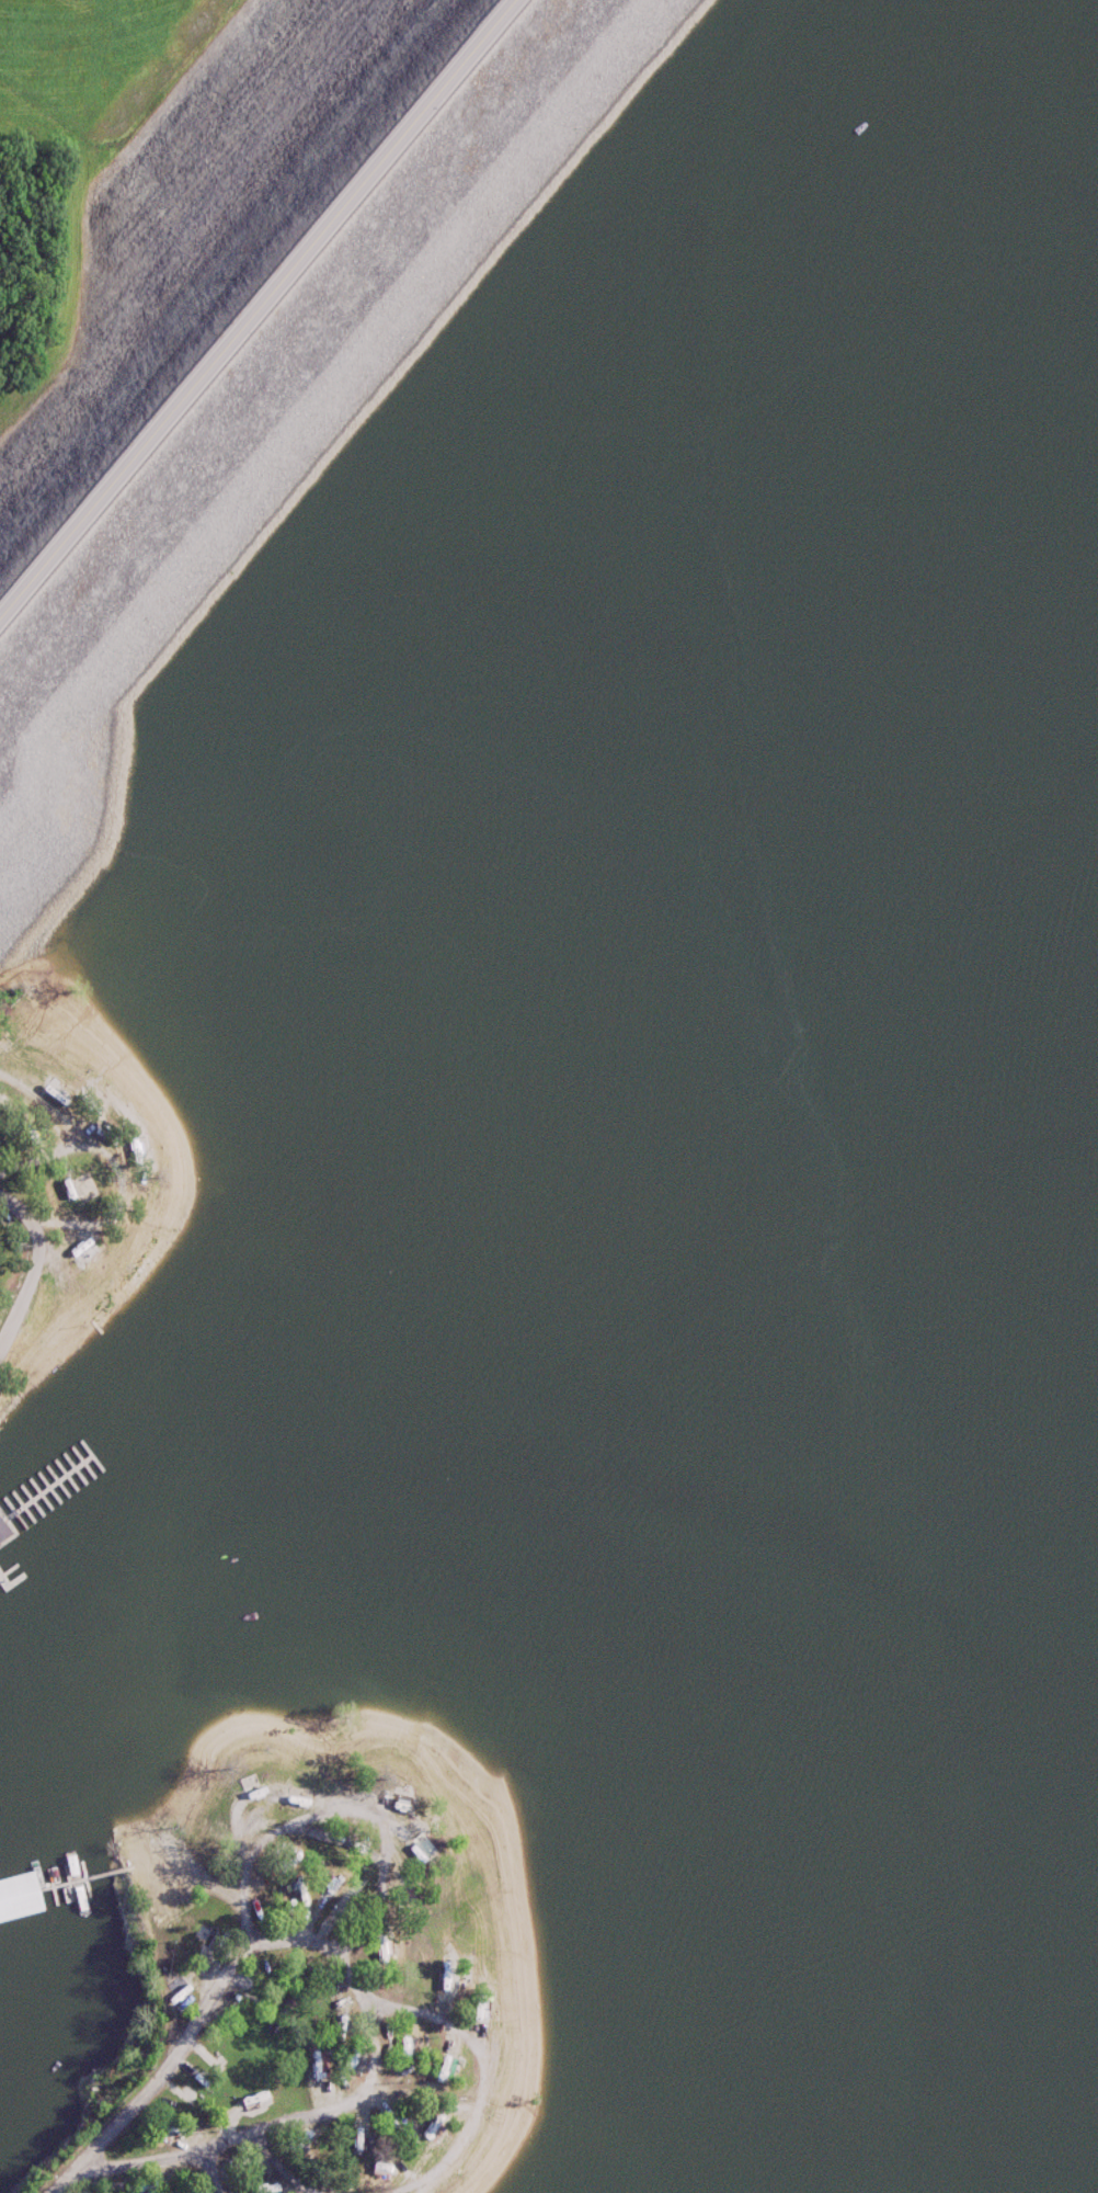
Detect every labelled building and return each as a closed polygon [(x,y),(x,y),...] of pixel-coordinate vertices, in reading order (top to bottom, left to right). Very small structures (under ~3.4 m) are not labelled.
[(62,1189),(71,1207),(78,1204),(68,1185),(62,1189)] [(388,1809),(406,1816),(409,1809),(390,1802),(388,1809)] [(435,1852),(416,1835),(403,1849),(422,1866),(435,1852)] [(44,1919),(34,1881),(0,1889),(0,1930),(44,1919)] [(401,1891),(393,1892),(395,1910),(403,1909),(401,1891)] [(350,1907),(340,1899),(328,1914),(337,1922),(350,1907)] [(450,1973),(443,1970),(436,1990),(443,1992),(450,1973)] [(451,2060),(439,2060),(439,2081),(451,2081),(451,2060)] [(352,2160),(365,2160),(365,2139),(353,2138),(352,2160)]
